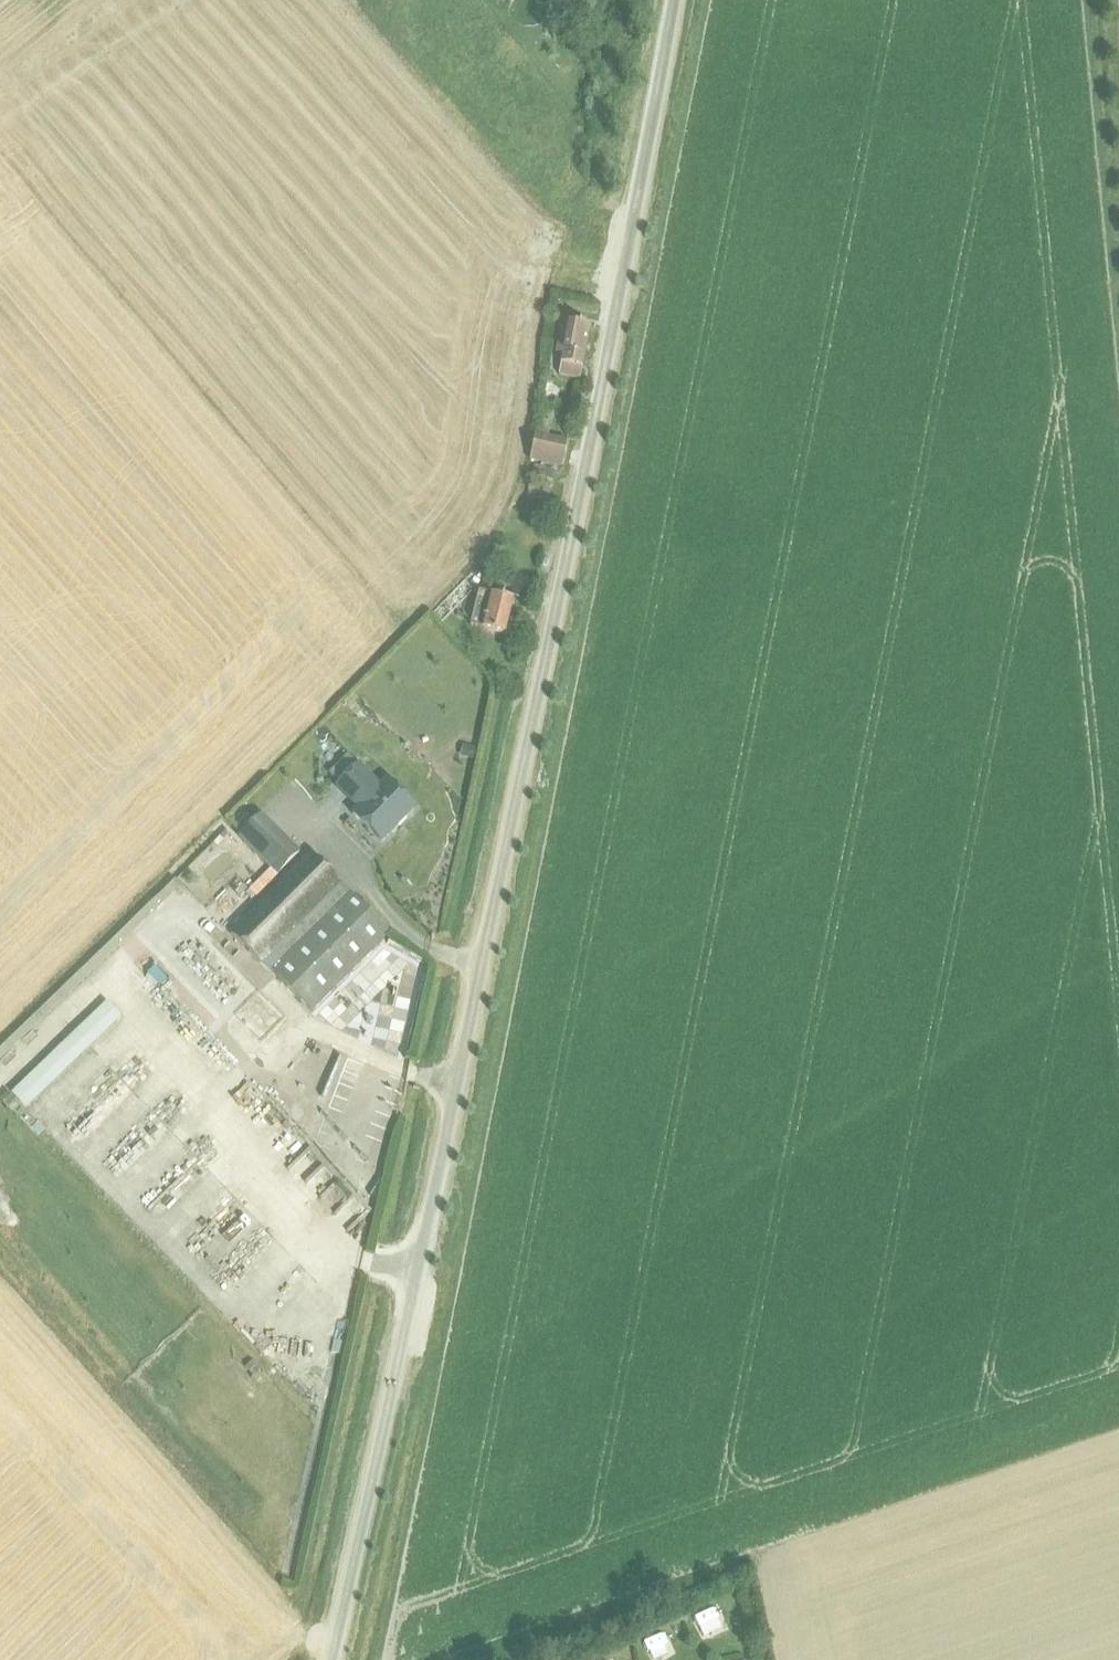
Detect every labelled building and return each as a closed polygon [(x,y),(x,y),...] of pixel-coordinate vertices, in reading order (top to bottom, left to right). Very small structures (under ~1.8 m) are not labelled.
[(578,380),(589,326),(568,321),(557,375),(578,380)] [(541,419),(537,434),(547,436),(550,421),(541,419)] [(534,436),(530,457),(561,464),(565,442),(534,436)] [(551,481),(553,470),(535,466),(532,477),(551,481)] [(470,627),(483,630),(504,635),(512,601),(490,596),(477,593),(470,627)] [(465,745),(462,757),(473,759),(475,748),(465,745)] [(380,843),(414,808),(385,780),(379,787),(357,765),(335,787),(357,809),(351,815),(380,843)] [(448,780),(458,781),(458,769),(449,769),(448,780)] [(298,853),(260,814),(238,837),(276,875),(298,853)] [(309,1012),(388,932),(309,854),(230,934),(309,1012)] [(172,880),(0,1045),(0,1058),(179,886),(172,880)] [(8,1094),(22,1109),(118,1017),(104,1001),(8,1094)] [(193,1004),(182,1015),(194,1027),(205,1016),(193,1004)] [(197,1028),(204,1036),(211,1030),(203,1022),(197,1028)] [(0,1097),(0,1101),(6,1108),(14,1101),(5,1092),(0,1097)]
